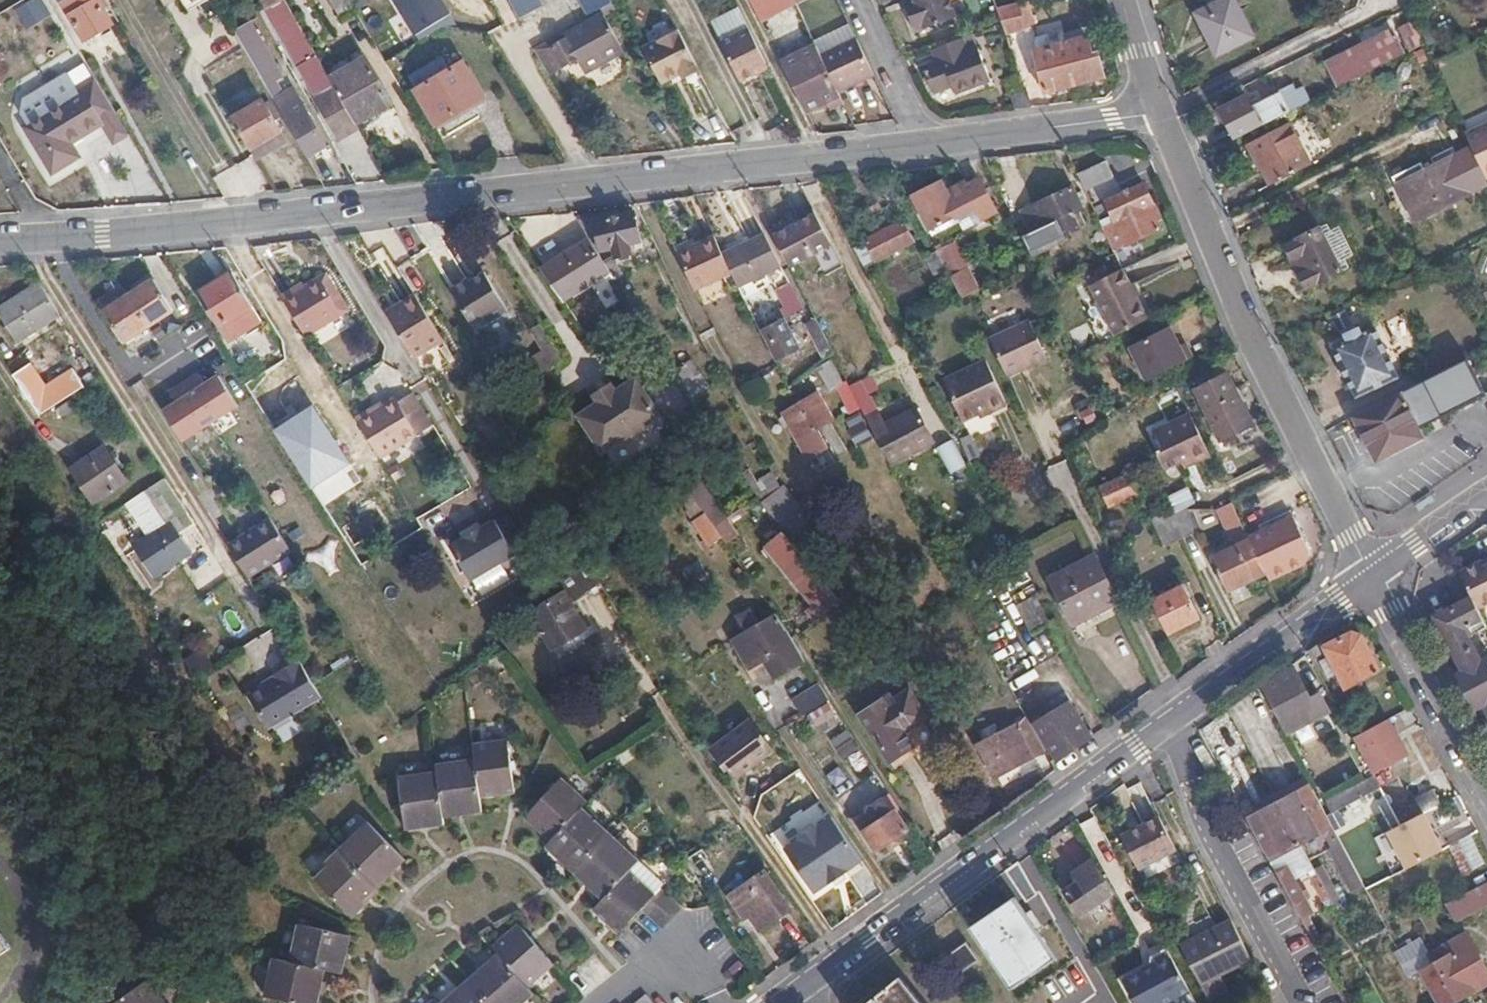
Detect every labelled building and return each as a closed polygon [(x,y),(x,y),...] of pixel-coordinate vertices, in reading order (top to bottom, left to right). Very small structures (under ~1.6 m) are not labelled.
[(109,5),(106,0),(67,0),(63,2),(85,39),(111,23),(103,9),(109,5)] [(188,8),(202,0),(183,0),(188,8)] [(277,26),(296,15),(287,0),(278,0),(267,7),(277,26)] [(355,11),(349,0),(329,0),(340,20),(355,11)] [(378,50),(391,43),(381,26),(390,20),(378,0),(349,0),(355,11),(378,50)] [(448,0),(397,0),(419,36),(458,15),(448,0)] [(517,19),(540,6),(537,0),(507,0),(517,19)] [(585,13),(607,0),(579,0),(585,13)] [(760,20),(797,1),(796,0),(750,0),(760,20)] [(952,0),(916,0),(916,1),(906,5),(919,36),(960,20),(952,0)] [(1244,43),(1223,0),(1195,14),(1216,56),(1244,43)] [(1036,27),(1030,1),(998,9),(1007,34),(1036,27)] [(711,22),(741,80),(758,71),(756,66),(767,61),(741,7),(711,22)] [(533,47),(548,72),(576,57),(584,71),(622,48),(599,8),(533,47)] [(286,43),(306,32),(299,20),(296,15),(277,26),(286,43)] [(381,26),(391,43),(400,38),(390,20),(381,26)] [(1410,51),(1424,44),(1414,22),(1399,30),(1410,51)] [(1434,28),(1422,34),(1428,48),(1440,43),(1434,28)] [(1039,51),(1037,51),(1047,89),(1105,74),(1100,57),(1095,58),(1090,39),(1066,44),(1063,32),(1040,38),(1037,42),(1039,51)] [(1326,67),(1337,88),(1405,54),(1393,32),(1326,67)] [(837,89),(874,72),(857,36),(821,53),(837,89)] [(966,40),(935,52),(941,67),(928,72),(938,97),(951,92),(954,99),(989,85),(977,53),(971,55),(966,40)] [(278,107),(298,95),(293,88),(283,95),(254,45),(245,51),(278,107)] [(661,79),(671,98),(684,90),(705,79),(689,47),(654,65),(661,79)] [(814,106),(839,93),(837,89),(821,53),(819,49),(784,67),(790,79),(798,74),(814,106)] [(341,137),(359,126),(357,123),(355,120),(331,76),(318,54),(307,60),(312,70),(305,75),(341,137)] [(355,120),(357,123),(392,103),(366,56),(331,76),(355,120)] [(484,96),(462,60),(415,89),(436,124),(484,96)] [(667,100),(671,98),(661,79),(654,65),(649,67),(667,100)] [(101,116),(115,108),(92,71),(71,83),(75,90),(62,98),(28,119),(23,122),(51,170),(79,153),(70,139),(103,120),(101,116)] [(790,79),(806,110),(814,106),(798,74),(790,79)] [(688,98),(709,87),(705,79),(684,90),(688,98)] [(1222,110),(1237,139),(1305,104),(1294,82),(1279,90),(1280,93),(1253,108),(1247,96),(1222,110)] [(21,106),(28,119),(62,98),(55,85),(21,106)] [(278,107),(307,157),(326,145),(298,95),(278,107)] [(250,150),(281,131),(262,100),(232,117),(250,150)] [(1484,178),(1486,177),(1486,123),(1464,134),(1484,178)] [(1311,165),(1289,124),(1249,145),(1271,186),(1311,165)] [(250,150),(255,159),(287,141),(281,131),(250,150)] [(1084,144),(1066,146),(1073,160),(1087,152),(1084,144)] [(1471,193),(1453,157),(1397,185),(1416,220),(1471,193)] [(1095,160),(1077,169),(1084,185),(1114,171),(1108,159),(1097,165),(1095,160)] [(348,168),(357,183),(372,181),(359,161),(348,168)] [(946,186),(940,175),(911,190),(931,227),(976,202),(982,214),(997,206),(979,173),(966,179),(964,177),(946,186)] [(1082,205),(1071,184),(1024,208),(1033,228),(1022,233),(1030,250),(1079,226),(1072,212),(1074,211),(1073,210),(1082,205)] [(1104,229),(1115,251),(1161,231),(1151,207),(1155,205),(1147,185),(1108,202),(1118,223),(1104,229)] [(812,206),(770,227),(789,265),(832,243),(812,206)] [(868,243),(857,250),(866,267),(915,239),(903,219),(889,227),(877,206),(861,216),(873,236),(866,240),(868,243)] [(579,219),(591,237),(613,269),(618,277),(619,279),(627,272),(616,258),(636,252),(635,244),(644,241),(634,211),(615,216),(613,210),(579,219)] [(722,250),(733,272),(739,284),(780,262),(763,228),(722,250)] [(1342,271),(1321,228),(1286,247),(1307,290),(1342,271)] [(722,250),(714,234),(677,251),(696,290),(733,272),(722,250)] [(591,237),(541,270),(563,303),(613,269),(591,237)] [(947,244),(937,249),(948,268),(964,297),(978,291),(966,267),(960,269),(947,244)] [(948,268),(937,249),(926,255),(937,274),(948,268)] [(1090,285),(1114,337),(1151,319),(1126,268),(1122,269),(1090,285)] [(260,318),(231,270),(198,290),(212,312),(217,310),(232,335),(260,318)] [(486,271),(484,272),(507,309),(509,308),(486,271)] [(470,276),(451,287),(471,319),(477,328),(507,309),(484,272),(472,279),(470,276)] [(293,287),(281,295),(300,325),(304,333),(348,308),(326,273),(296,292),(293,287)] [(105,309),(104,310),(122,338),(131,332),(171,305),(153,278),(128,294),(128,295),(121,285),(99,299),(105,309)] [(40,282),(0,309),(0,315),(17,340),(59,312),(40,282)] [(595,289),(606,308),(619,301),(608,282),(595,289)] [(785,318),(791,315),(803,308),(790,282),(774,291),(782,308),(775,313),(779,321),(785,318)] [(415,293),(385,311),(386,312),(402,340),(433,321),(415,293)] [(560,357),(537,318),(529,323),(539,340),(529,345),(542,368),(560,357)] [(762,330),(776,358),(799,346),(785,318),(779,321),(762,330)] [(805,324),(825,362),(832,356),(835,355),(816,318),(805,324)] [(1030,320),(991,339),(994,345),(1008,376),(1047,357),(1030,320)] [(433,321),(402,340),(413,358),(444,338),(433,321)] [(1182,347),(1173,327),(1132,346),(1149,380),(1194,359),(1188,344),(1182,347)] [(1399,374),(1374,327),(1334,346),(1358,395),(1399,374)] [(131,332),(122,338),(125,342),(134,336),(131,332)] [(965,419),(981,411),(993,405),(995,410),(1010,403),(988,358),(946,377),(965,419)] [(1485,396),(1466,360),(1356,417),(1379,461),(1423,439),(1419,429),(1485,396)] [(677,404),(649,365),(629,377),(625,371),(608,382),(612,388),(595,400),(621,440),(653,418),(665,426),(678,416),(677,404)] [(196,371),(166,390),(172,401),(159,410),(178,439),(235,402),(216,373),(203,381),(196,371)] [(29,374),(18,382),(40,414),(71,394),(64,380),(43,394),(29,374)] [(1251,425),(1226,375),(1195,390),(1221,440),(1251,425)] [(414,391),(408,395),(428,428),(434,424),(414,391)] [(834,419),(817,393),(784,412),(810,458),(829,447),(818,429),(834,419)] [(395,397),(357,420),(380,456),(428,428),(408,395),(398,401),(395,397)] [(993,405),(981,411),(983,416),(995,410),(993,405)] [(312,406),(274,430),(311,490),(350,466),(312,406)] [(879,415),(867,421),(878,443),(890,465),(928,443),(911,412),(885,426),(879,415)] [(1194,424),(1190,416),(1174,423),(1178,431),(1194,424)] [(848,422),(857,443),(870,437),(861,417),(848,422)] [(1178,431),(1174,423),(1150,434),(1159,452),(1155,455),(1164,474),(1183,466),(1191,461),(1194,467),(1210,459),(1194,424),(1178,431)] [(973,434),(962,439),(970,461),(981,456),(973,434)] [(124,477),(98,438),(66,459),(92,499),(124,477)] [(955,440),(938,449),(952,475),(969,466),(955,440)] [(1191,461),(1183,466),(1185,471),(1194,467),(1191,461)] [(684,484),(687,488),(695,499),(705,491),(695,476),(684,484)] [(1134,490),(1128,476),(1101,488),(1109,505),(1124,499),(1122,495),(1134,490)] [(164,524),(154,530),(131,546),(151,576),(189,550),(177,530),(189,523),(160,477),(143,489),(164,524)] [(768,497),(785,522),(800,513),(783,488),(768,497)] [(143,489),(131,497),(154,530),(164,524),(143,489)] [(1245,531),(1231,503),(1217,509),(1230,538),(1245,531)] [(505,507),(491,515),(511,546),(524,538),(505,507)] [(1171,513),(1169,508),(1149,518),(1162,546),(1182,537),(1171,513)] [(1171,513),(1182,537),(1195,531),(1185,508),(1183,508),(1171,513)] [(723,539),(713,524),(703,511),(691,520),(711,548),(723,539)] [(491,515),(490,513),(446,541),(468,576),(512,548),(511,546),(491,515)] [(1291,514),(1247,536),(1248,539),(1257,558),(1263,570),(1267,580),(1305,561),(1307,548),(1291,514)] [(737,532),(726,515),(713,524),(723,539),(725,541),(737,532)] [(271,516),(224,545),(243,575),(244,578),(292,548),(271,516)] [(831,589),(789,527),(770,539),(813,601),(831,589)] [(1257,558),(1248,539),(1210,557),(1225,588),(1263,570),(1257,558)] [(1073,622),(1118,599),(1095,553),(1049,576),(1073,622)] [(1478,559),(1482,565),(1486,563),(1486,554),(1478,559)] [(1470,595),(1485,626),(1486,630),(1486,563),(1482,565),(1478,559),(1457,569),(1470,595)] [(599,583),(585,561),(556,582),(561,592),(529,612),(558,653),(588,631),(569,603),(599,583)] [(235,635),(268,615),(248,583),(216,604),(235,635)] [(1197,616),(1179,585),(1151,600),(1168,631),(1197,616)] [(1049,622),(1035,593),(1017,602),(1031,631),(1049,622)] [(1486,715),(1486,656),(1478,661),(1466,635),(1485,626),(1470,595),(1434,614),(1464,670),(1459,673),(1475,706),(1481,704),(1486,715)] [(803,654),(765,598),(737,619),(746,632),(733,641),(751,667),(762,659),(772,674),(803,654)] [(1364,636),(1358,631),(1327,648),(1348,688),(1382,671),(1364,636)] [(201,649),(186,660),(196,674),(211,664),(201,649)] [(246,692),(266,726),(318,695),(295,658),(270,673),(273,676),(246,692)] [(1285,674),(1265,686),(1275,703),(1278,701),(1294,728),(1333,705),(1322,689),(1309,696),(1299,681),(1292,685),(1285,674)] [(804,712),(828,694),(818,677),(793,697),(804,712)] [(924,718),(907,692),(894,700),(891,694),(860,715),(890,761),(911,747),(902,732),(924,718)] [(1054,757),(1088,735),(1067,700),(1033,722),(1054,757)] [(1399,713),(1357,732),(1376,771),(1417,752),(1399,713)] [(1043,747),(1029,720),(1015,728),(1013,723),(999,731),(1007,748),(991,756),(987,747),(981,752),(992,775),(1043,747)] [(770,754),(748,724),(711,749),(724,769),(730,766),(738,776),(770,754)] [(846,762),(865,750),(851,727),(832,738),(846,762)] [(478,799),(512,792),(502,741),(467,747),(469,762),(430,770),(432,780),(392,787),(402,832),(442,824),(441,817),(479,810),(478,799)] [(1332,813),(1383,786),(1377,775),(1327,802),(1332,813)] [(660,928),(680,905),(657,887),(653,891),(625,867),(634,855),(574,807),(578,802),(551,781),(519,821),(545,842),(540,849),(600,897),(590,909),(619,933),(638,911),(660,928)] [(1293,786),(1278,794),(1282,802),(1297,793),(1293,786)] [(1282,802),(1304,843),(1320,834),(1353,893),(1363,887),(1310,786),(1297,793),(1282,802)] [(1426,813),(1442,805),(1434,788),(1409,801),(1415,818),(1426,813)] [(1282,802),(1278,794),(1264,802),(1268,809),(1250,819),(1273,860),(1304,843),(1282,802)] [(889,813),(881,800),(865,809),(866,813),(854,820),(873,849),(905,828),(894,810),(889,813)] [(1246,812),(1250,819),(1268,809),(1264,802),(1246,812)] [(1366,841),(1349,810),(1333,818),(1350,850),(1366,841)] [(1180,848),(1161,811),(1124,831),(1142,868),(1180,848)] [(1390,832),(1409,867),(1422,861),(1444,850),(1426,813),(1415,818),(1390,832)] [(402,859),(389,845),(366,820),(324,858),(327,861),(312,875),(350,917),(364,903),(360,898),(402,859)] [(828,849),(816,833),(794,848),(824,895),(853,875),(833,845),(828,849)] [(1471,837),(1452,846),(1465,873),(1484,864),(1471,837)] [(1067,890),(1082,913),(1116,890),(1095,859),(1077,872),(1082,880),(1067,890)] [(1291,870),(1281,875),(1305,920),(1315,913),(1291,870)] [(971,897),(977,909),(1023,883),(1017,871),(971,897)] [(788,909),(762,874),(728,899),(744,923),(750,918),(758,929),(788,909)] [(1072,964),(1026,882),(1023,883),(977,909),(975,910),(1021,993),(1072,964)] [(1448,907),(1457,924),(1486,908),(1486,885),(1448,907)] [(1336,905),(1332,896),(1317,904),(1323,913),(1336,905)] [(1254,957),(1234,917),(1184,943),(1211,997),(1231,986),(1224,972),(1254,957)] [(531,993),(527,986),(552,964),(516,924),(490,946),(496,953),(438,1002),(521,1002),(531,993)] [(347,934),(295,925),(289,964),(270,961),(264,999),(288,1002),(317,1002),(323,970),(341,973),(347,934)] [(1468,934),(1432,954),(1438,963),(1425,970),(1445,1002),(1455,1002),(1486,985),(1486,969),(1468,934)] [(980,960),(966,942),(948,954),(962,972),(980,960)] [(1192,990),(1170,948),(1155,957),(1153,964),(1154,965),(1153,965),(1155,968),(1146,973),(1145,970),(1125,981),(1138,1002),(1168,1002),(1192,990)] [(899,978),(869,1002),(920,1002),(899,978)] [(113,1002),(158,1002),(142,982),(113,1002)]
